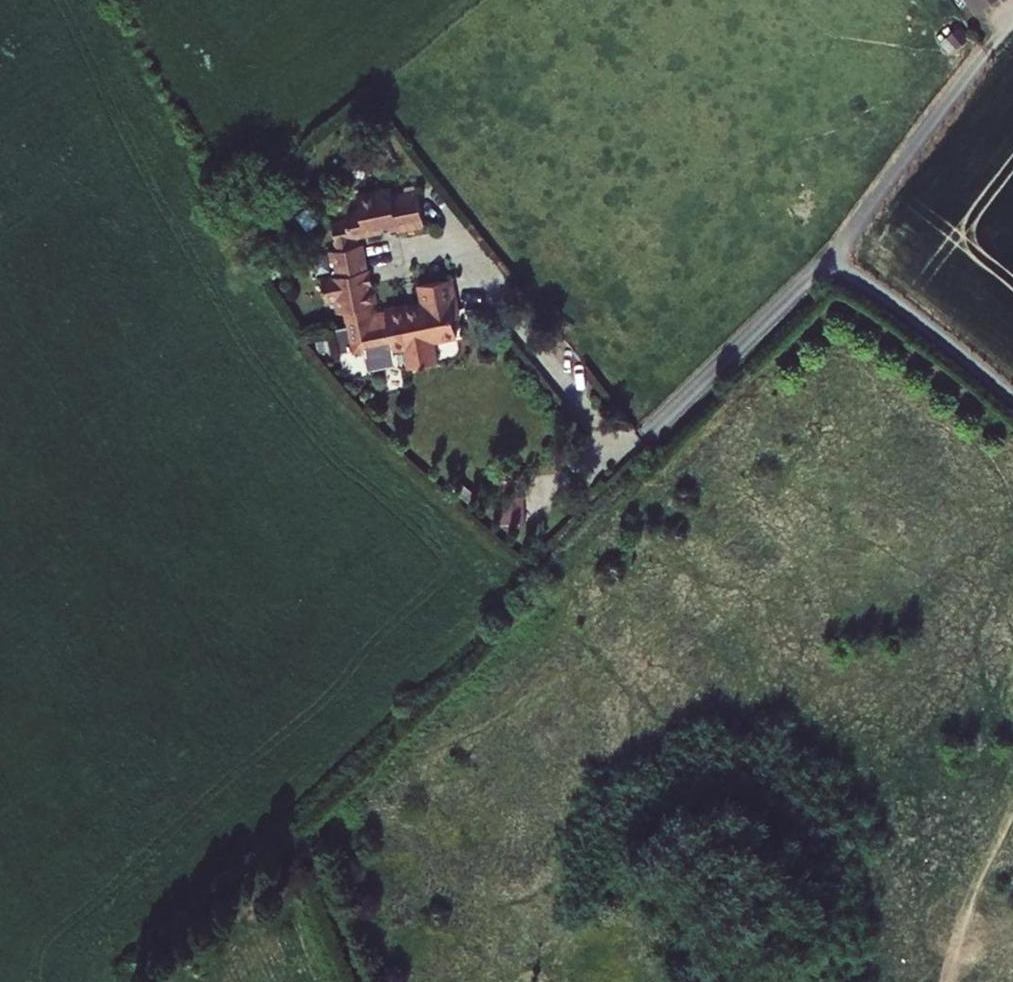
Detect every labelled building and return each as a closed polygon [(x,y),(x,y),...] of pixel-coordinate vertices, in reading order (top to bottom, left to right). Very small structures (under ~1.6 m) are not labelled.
[(995,0),(984,0),(991,9),(998,4),(995,0)] [(360,312),(364,331),(368,352),(380,350),(381,355),(418,348),(422,367),(432,365),(433,368),(439,366),(439,364),(450,362),(446,341),(470,336),(466,317),(472,316),(464,277),(431,284),(435,302),(429,303),(431,308),(423,310),(422,305),(421,302),(399,307),(400,311),(384,314),(383,306),(389,305),(382,270),(379,270),(374,245),(370,246),(368,236),(409,228),(409,231),(435,226),(428,191),(402,197),(400,189),(369,195),(371,210),(356,213),(358,221),(344,224),(349,250),(344,251),(346,261),(349,276),(334,279),(339,303),(348,301),(351,314),(357,313),(360,312)] [(360,312),(357,313),(360,327),(348,329),(348,334),(364,331),(360,312)]
